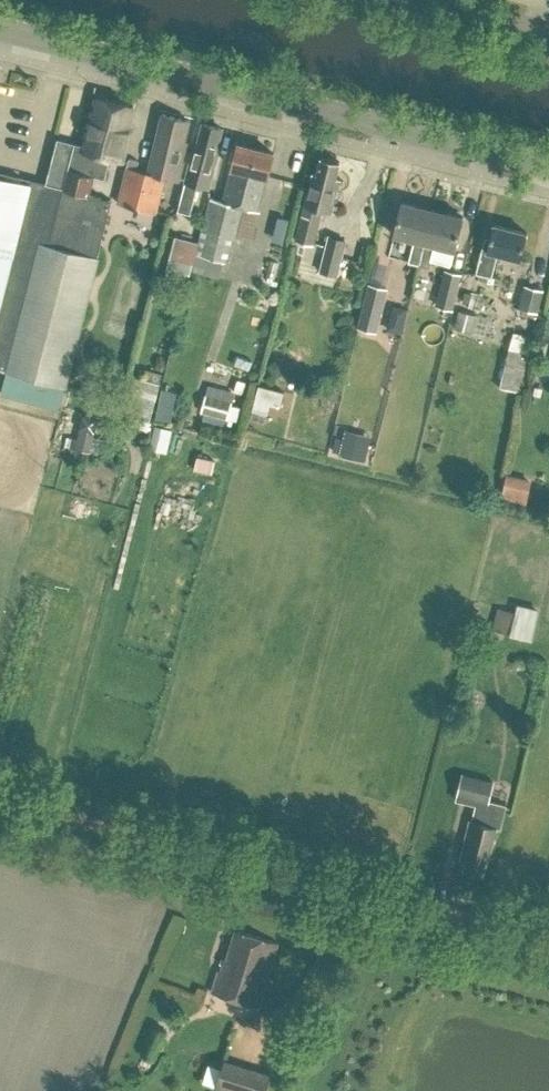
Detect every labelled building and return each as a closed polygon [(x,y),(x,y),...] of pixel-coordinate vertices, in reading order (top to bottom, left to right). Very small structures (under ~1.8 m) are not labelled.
[(128,126),(134,104),(99,95),(86,145),(75,142),(68,167),(63,186),(31,178),(30,184),(0,176),(0,368),(8,370),(2,390),(59,406),(64,384),(67,385),(99,256),(98,256),(112,200),(90,194),(95,175),(105,178),(111,157),(123,160),(132,126),(128,126)] [(190,120),(190,119),(164,113),(164,112),(163,112),(148,172),(127,166),(119,201),(157,210),(162,190),(165,176),(179,179),(188,141),(184,140),(189,120),(190,120)] [(216,151),(222,127),(203,123),(197,146),(195,145),(183,193),(178,209),(191,212),(195,196),(198,183),(209,186),(218,151),(216,151)] [(269,175),(269,174),(268,174),(274,151),(238,142),(233,165),(232,165),(232,166),(223,200),(211,197),(204,225),(197,252),(227,259),(234,234),(237,235),(245,206),(260,209),(269,175)] [(327,157),(322,155),(317,173),(313,171),(296,239),(313,244),(320,218),(318,217),(321,208),(331,211),(338,185),(334,182),(340,160),(334,158),(335,156),(328,155),(327,157)] [(414,239),(409,261),(419,263),(432,207),(403,200),(394,234),(414,239)] [(432,207),(419,263),(429,266),(435,244),(455,249),(464,215),(432,207)] [(288,238),(292,217),(280,214),(275,236),(288,238)] [(483,247),(477,271),(492,275),(498,252),(521,258),(528,231),(494,223),(488,248),(483,247)] [(191,272),(198,239),(175,234),(168,266),(191,272)] [(347,239),(328,234),(319,270),(338,275),(347,239)] [(453,311),(462,272),(445,268),(435,307),(453,311)] [(388,286),(369,281),(358,326),(377,330),(388,286)] [(539,310),(544,288),(525,284),(520,305),(539,310)] [(393,304),(387,329),(402,333),(408,308),(393,304)] [(520,389),(533,333),(515,329),(502,385),(520,389)] [(262,382),(256,409),(284,415),(290,388),(262,382)] [(176,417),(182,388),(167,385),(161,414),(176,417)] [(228,420),(233,401),(208,394),(203,413),(228,420)] [(81,448),(103,449),(104,432),(82,431),(81,448)] [(339,454),(365,460),(369,444),(343,438),(339,454)] [(502,496),(526,502),(532,480),(508,474),(502,496)] [(516,607),(511,631),(534,637),(540,613),(516,607)] [(508,802),(489,798),(494,780),(464,772),(459,796),(481,801),(477,820),(472,819),(462,858),(468,859),(466,867),(484,872),(489,854),(491,854),(498,825),(502,826),(508,802)] [(212,991),(259,1005),(279,941),(236,928),(227,958),(223,957),(212,991)] [(227,1090),(265,1090),(271,1074),(224,1059),(215,1087),(227,1090)]
